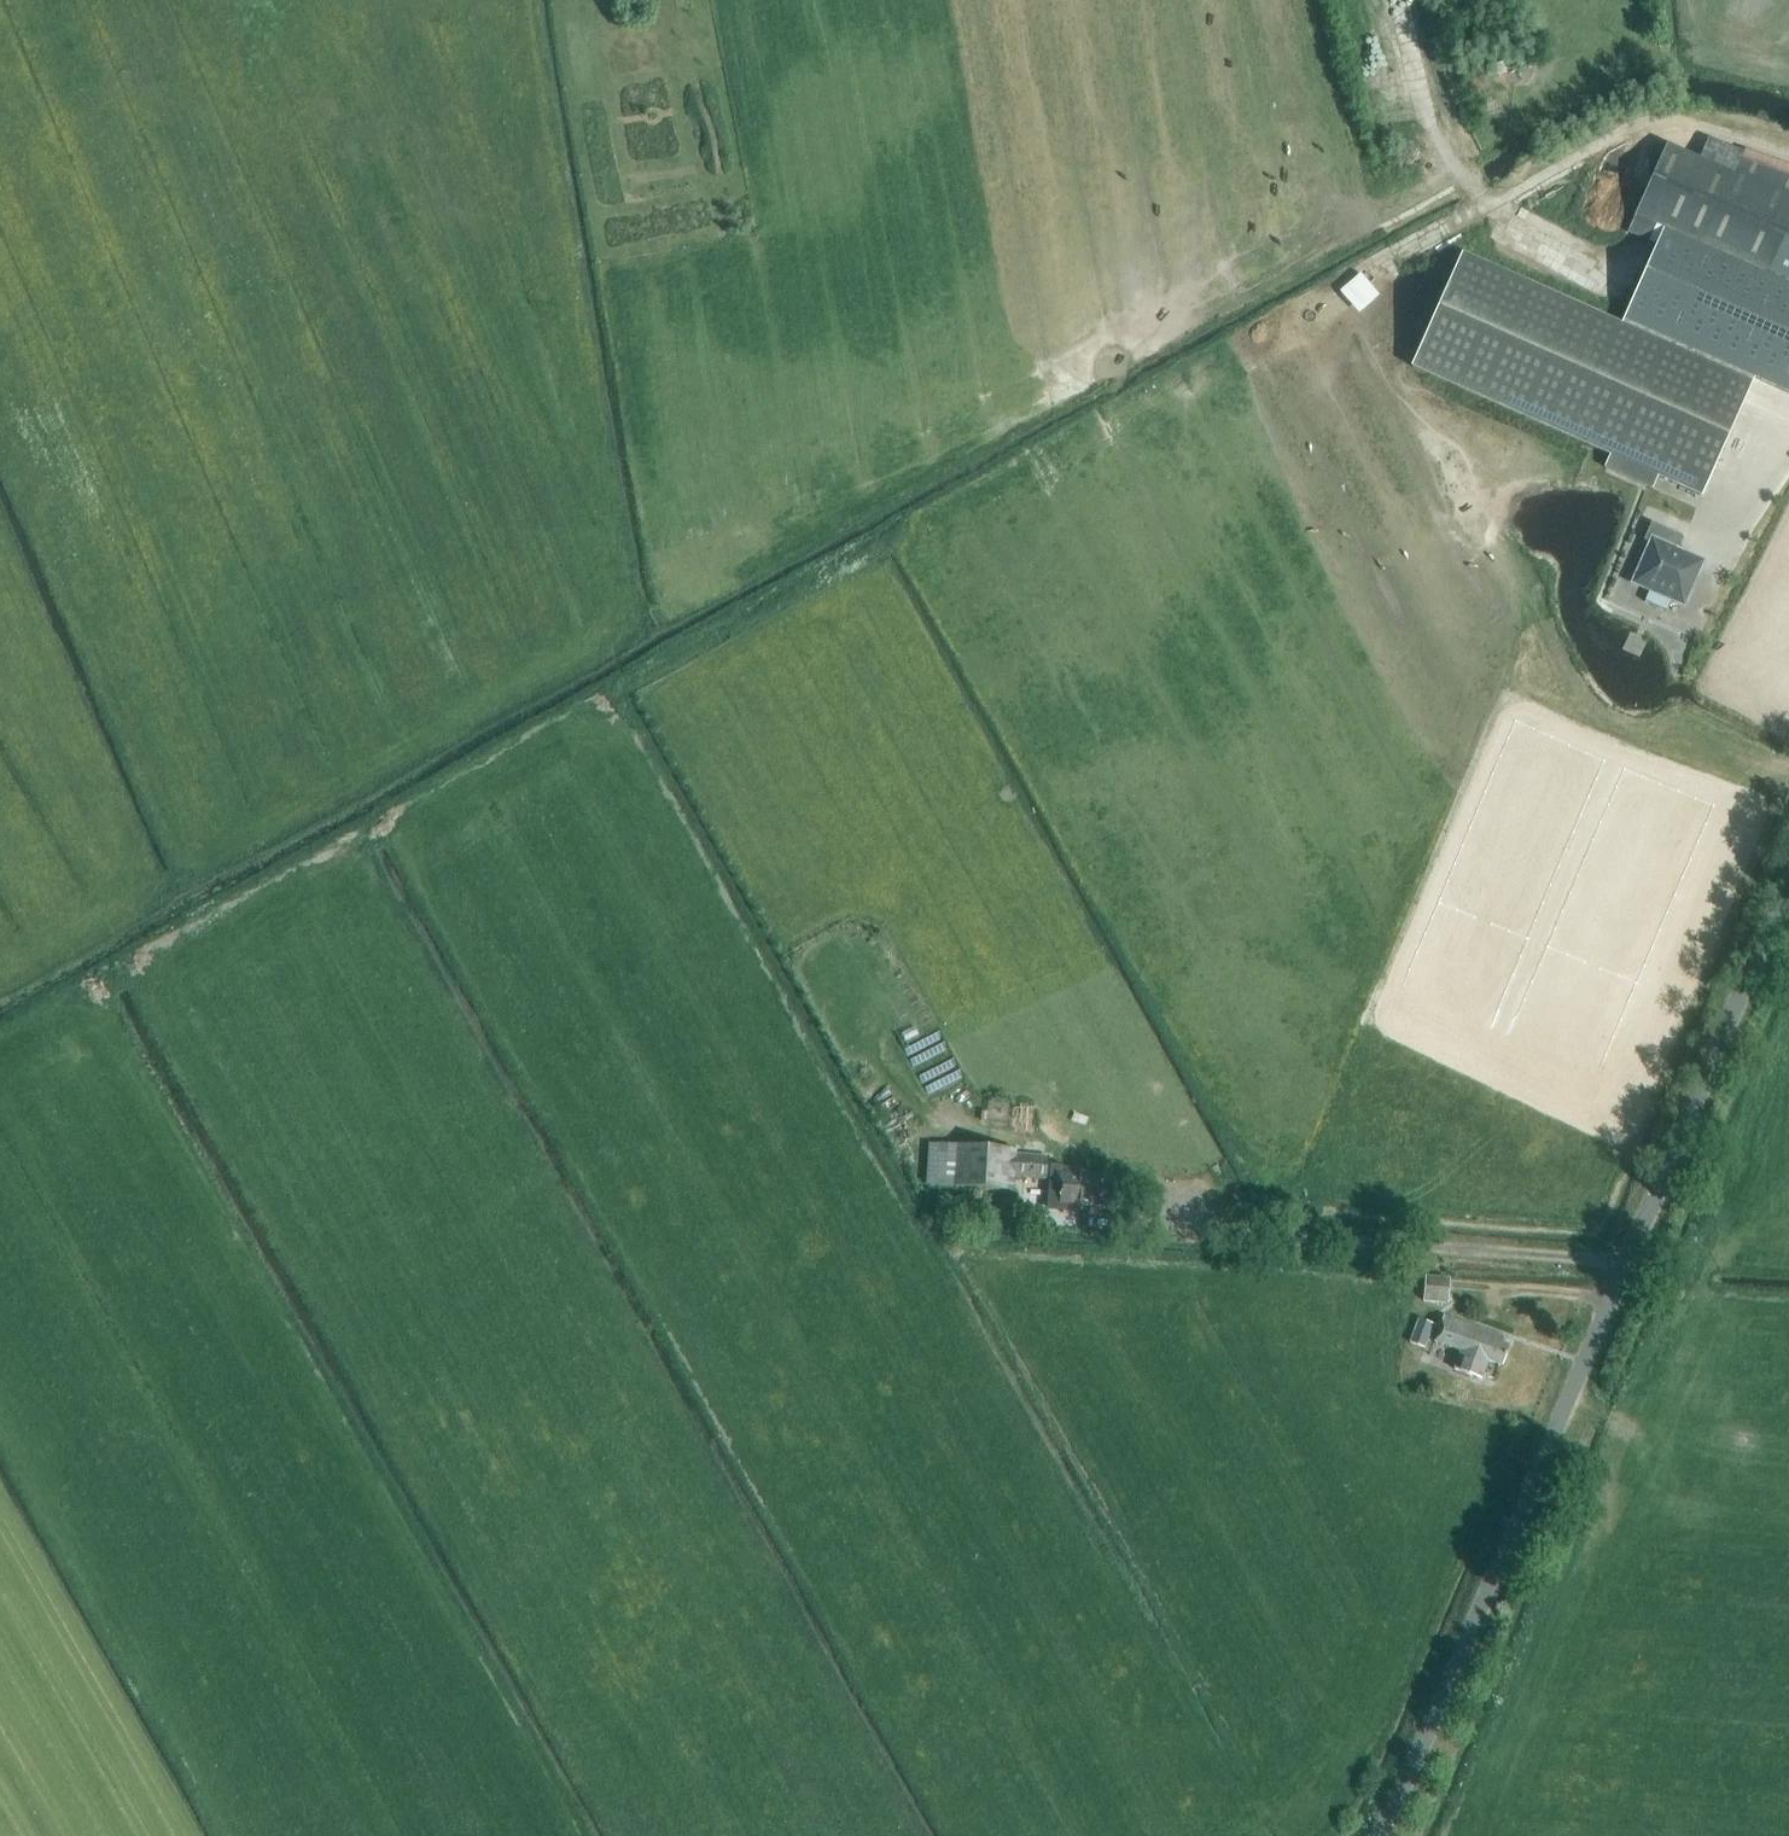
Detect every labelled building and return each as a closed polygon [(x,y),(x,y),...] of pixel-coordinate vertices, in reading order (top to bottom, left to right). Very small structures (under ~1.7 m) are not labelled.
[(1655,247),(1623,319),(1753,377),(1788,393),(1788,202),(1734,178),(1730,176),(1667,147),(1627,234),(1655,247)] [(1753,377),(1623,319),(1619,328),(1461,258),(1411,368),(1700,496),(1753,377)] [(1361,276),(1339,294),(1349,305),(1370,287),(1361,276)] [(1644,601),(1666,610),(1671,599),(1682,604),(1699,565),(1674,554),(1681,538),(1650,525),(1642,543),(1651,546),(1635,584),(1649,590),(1644,601)] [(1049,1161),(1016,1159),(1016,1148),(929,1142),(926,1185),(1013,1191),(1014,1180),(1048,1182),(1049,1161)] [(1110,1208),(1113,1179),(1088,1177),(1088,1172),(1062,1170),(1059,1211),(1082,1213),(1083,1206),(1110,1208)] [(1002,1205),(973,1205),(973,1192),(937,1192),(937,1222),(1002,1222),(1002,1205)] [(1448,1303),(1450,1279),(1425,1277),(1423,1301),(1448,1303)] [(1503,1366),(1510,1348),(1501,1344),(1503,1338),(1448,1316),(1438,1341),(1463,1352),(1455,1371),(1482,1382),(1490,1361),(1503,1366)] [(1426,1348),(1434,1323),(1418,1318),(1410,1342),(1426,1348)]
